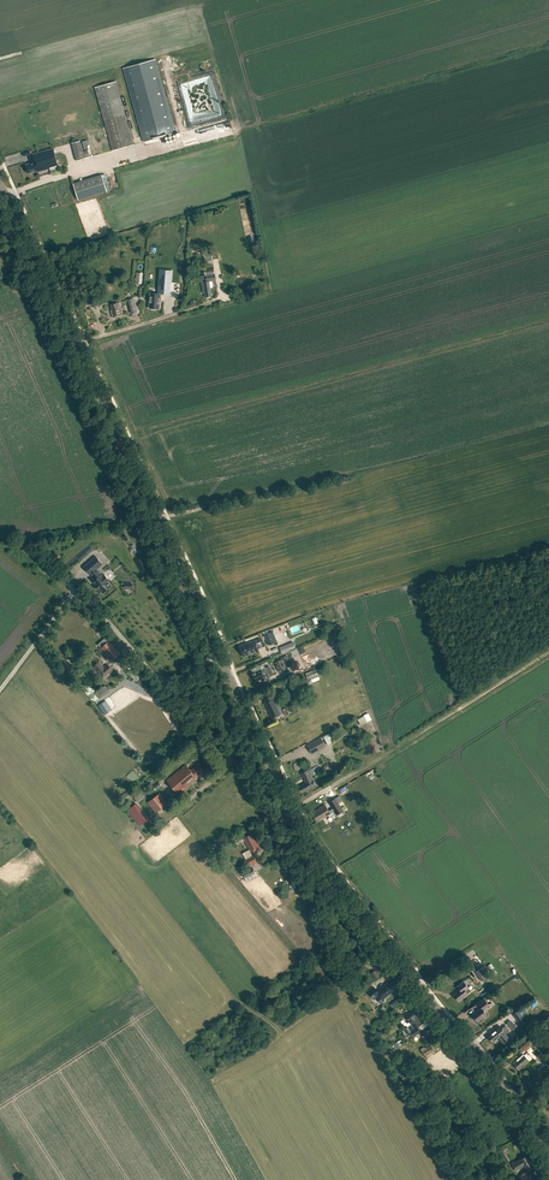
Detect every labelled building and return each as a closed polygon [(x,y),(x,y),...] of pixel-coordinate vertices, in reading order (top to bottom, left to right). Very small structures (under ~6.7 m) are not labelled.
[(156,59),(123,68),(126,78),(144,142),(176,133),(158,69),(156,59)] [(183,82),(191,122),(196,118),(222,113),(218,92),(213,93),(216,110),(198,113),(195,115),(192,111),(192,108),(195,105),(196,106),(201,105),(200,101),(204,101),(211,95),(202,97),(211,90),(188,94),(187,87),(193,83),(191,80),(183,82)] [(116,81),(95,87),(112,150),(133,145),(116,81)] [(72,143),(77,160),(90,157),(88,150),(83,151),(80,141),(72,143)] [(32,154),(35,162),(26,164),(28,173),(37,170),(37,171),(58,166),(53,148),(32,154)] [(73,184),(78,200),(107,191),(102,175),(73,184)] [(205,292),(206,297),(211,296),(209,281),(215,280),(213,257),(203,258),(206,281),(201,282),(203,292),(205,292)] [(158,293),(150,293),(149,308),(159,309),(160,294),(170,295),(172,270),(160,269),(158,293)] [(84,300),(86,306),(94,303),(93,297),(84,300)] [(128,300),(131,313),(136,312),(133,299),(128,300)] [(111,310),(113,318),(123,315),(120,302),(111,305),(112,310),(111,310)] [(95,579),(93,582),(103,593),(111,586),(108,582),(109,580),(104,574),(103,576),(97,569),(103,564),(96,556),(84,567),(90,574),(91,574),(95,579)] [(148,569),(142,558),(136,561),(142,572),(148,569)] [(302,624),(292,628),(295,634),(304,631),(302,624)] [(277,641),(272,631),(264,635),(268,645),(277,641)] [(239,646),(243,656),(258,650),(254,641),(248,643),(248,642),(239,646)] [(113,650),(107,643),(100,649),(111,662),(120,655),(114,649),(113,650)] [(280,649),(282,653),(296,648),(294,644),(280,649)] [(274,663),(278,671),(291,665),(288,658),(287,659),(285,656),(281,658),(281,659),(274,663)] [(112,670),(108,664),(104,667),(99,661),(93,666),(103,678),(112,670)] [(263,663),(250,669),(252,673),(252,674),(255,680),(256,680),(258,684),(265,680),(264,680),(269,677),(269,676),(273,675),(269,666),(265,668),(265,667),(263,663)] [(321,674),(319,668),(306,673),(308,679),(321,674)] [(109,691),(107,688),(104,690),(102,688),(98,691),(102,696),(109,691)] [(264,700),(270,711),(279,707),(274,696),(264,700)] [(106,700),(98,706),(105,715),(112,709),(106,700)] [(306,745),(311,753),(325,745),(320,737),(306,745)] [(198,779),(197,777),(205,771),(198,763),(190,770),(186,764),(167,780),(179,795),(198,779)] [(298,787),(301,793),(310,789),(309,788),(316,785),(312,778),(310,774),(314,772),(312,767),(301,773),(306,781),(304,782),(305,783),(298,787)] [(159,793),(148,802),(155,813),(167,804),(159,793)] [(329,802),(337,815),(343,811),(335,798),(329,802)] [(331,814),(325,804),(319,808),(320,808),(313,812),(314,813),(313,814),(317,822),(331,814)] [(251,835),(250,834),(243,838),(250,849),(258,844),(253,834),(251,835)] [(253,855),(245,859),(249,866),(257,862),(253,855)] [(253,867),(242,873),(246,882),(258,876),(253,867)] [(290,889),(297,891),(298,884),(292,882),(290,889)] [(358,951),(354,954),(359,962),(364,959),(358,951)] [(373,965),(378,970),(372,974),(375,978),(381,974),(380,973),(388,967),(381,958),(373,965)] [(475,971),(481,980),(491,974),(485,965),(480,968),(475,971)] [(376,998),(380,1003),(384,1000),(383,999),(397,988),(391,980),(377,991),(373,986),(367,991),(374,999),(376,998)] [(454,994),(459,1001),(468,994),(471,991),(464,981),(457,986),(460,989),(454,994)] [(481,1008),(472,1014),(478,1021),(487,1014),(483,1009),(489,1005),(485,1000),(479,1005),(481,1008)] [(421,1012),(417,1006),(404,1015),(409,1022),(408,1023),(410,1026),(407,1028),(410,1032),(417,1026),(415,1023),(419,1020),(416,1016),(421,1012)] [(512,1014),(518,1021),(528,1013),(522,1006),(512,1014)] [(427,1028),(421,1032),(426,1039),(427,1039),(429,1042),(435,1038),(432,1034),(436,1031),(432,1026),(428,1029),(427,1028)] [(493,1042),(499,1036),(505,1043),(510,1038),(500,1026),(488,1036),(493,1042)] [(411,1033),(414,1037),(421,1031),(418,1027),(411,1033)] [(522,1047),(524,1050),(531,1044),(529,1041),(522,1047)] [(422,1051),(425,1056),(433,1049),(430,1045),(422,1051)] [(528,1052),(524,1055),(523,1054),(513,1063),(519,1070),(529,1061),(528,1059),(532,1056),(528,1052)] [(526,1155),(516,1162),(512,1164),(515,1170),(523,1164),(526,1168),(532,1164),(526,1155)]
